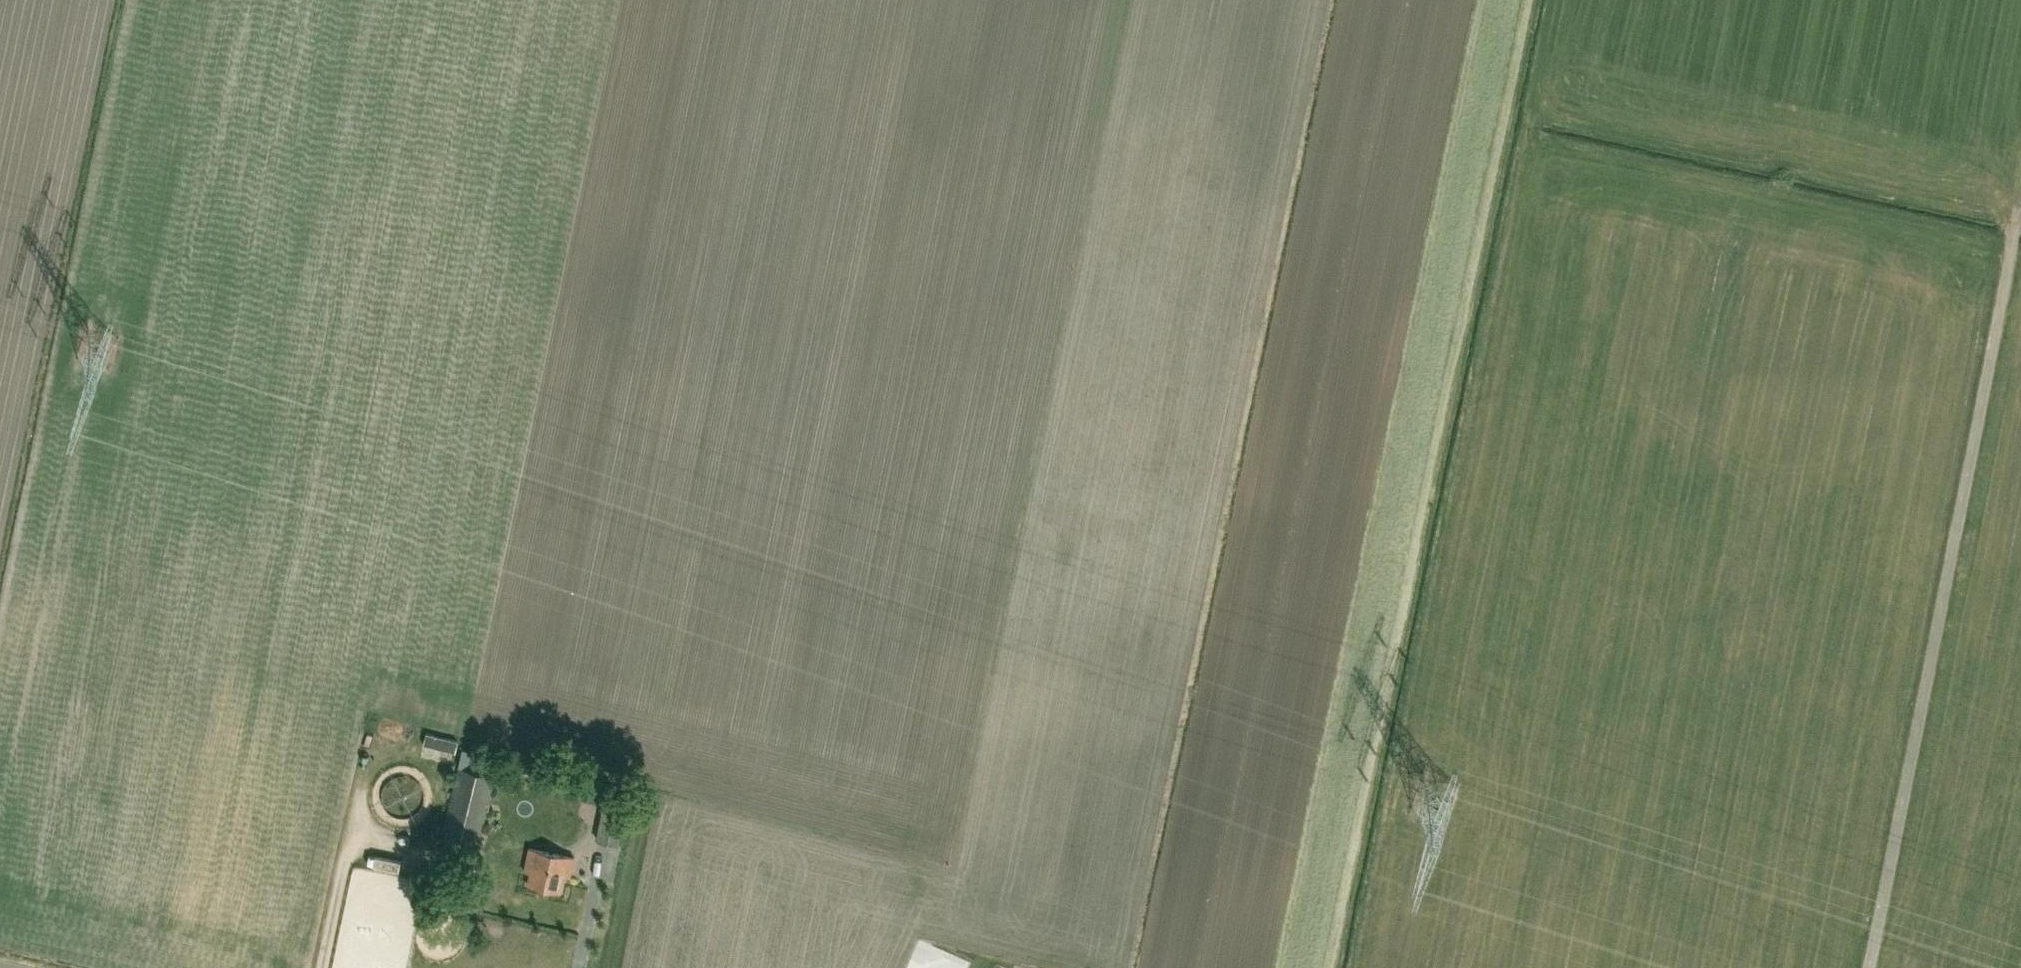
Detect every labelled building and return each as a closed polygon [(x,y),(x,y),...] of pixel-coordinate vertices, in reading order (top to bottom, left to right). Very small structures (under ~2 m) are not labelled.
[(459,767),(442,841),(478,850),(495,775),(464,768),(459,767)] [(619,845),(627,805),(617,803),(621,786),(598,781),(594,800),(604,803),(597,841),(619,845)] [(561,891),(564,875),(571,876),(575,857),(529,848),(524,871),(530,872),(528,884),(561,891)]
